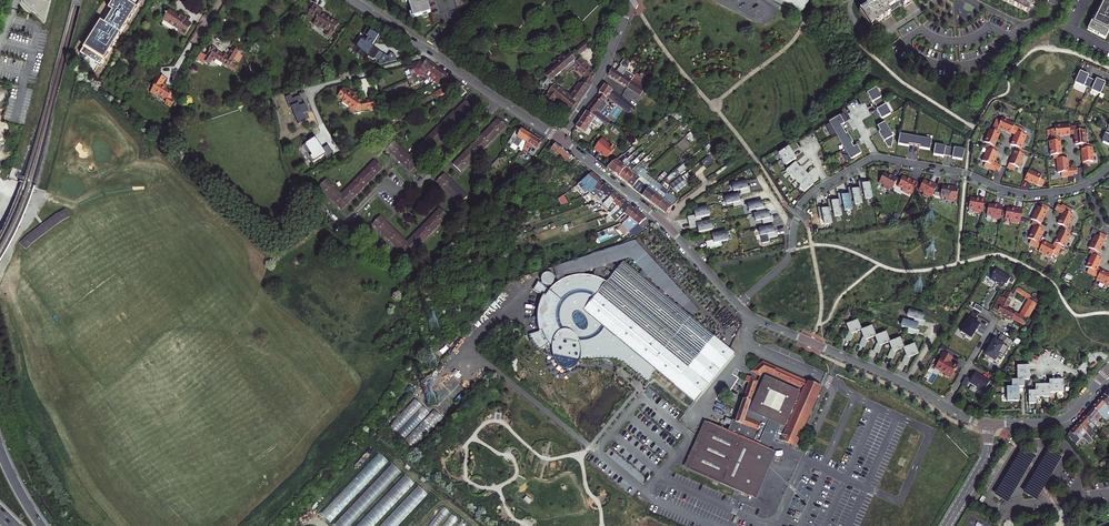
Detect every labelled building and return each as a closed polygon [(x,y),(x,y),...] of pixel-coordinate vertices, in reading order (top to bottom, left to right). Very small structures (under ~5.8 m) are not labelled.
[(24,3),(45,23),(51,0),(25,0),(24,3)] [(80,54),(86,57),(82,64),(94,71),(98,64),(100,66),(140,1),(137,0),(114,0),(109,9),(112,11),(105,24),(100,21),(80,54)] [(430,13),(426,0),(405,0),(406,2),(408,1),(414,18),(430,13)] [(804,11),(809,0),(781,0),(804,11)] [(889,12),(888,10),(901,2),(904,5),(912,0),(874,0),(865,6),(868,9),(861,13),(870,27),(890,14),(889,12)] [(1028,12),(1029,10),(1030,8),(1037,12),(1041,4),(1046,6),(1049,0),(1004,0),(1028,12)] [(1101,7),(1090,29),(1108,38),(1108,35),(1108,0),(1105,0),(1101,7)] [(321,13),(322,10),(313,5),(307,15),(316,20),(313,25),(318,28),(319,27),(327,32),(325,35),(330,38),(339,24),(321,13)] [(178,16),(170,11),(168,14),(167,13),(166,15),(166,16),(163,20),(179,30),(178,32),(185,37),(192,26),(185,21),(186,19),(179,15),(178,16)] [(379,36),(365,27),(361,33),(366,37),(363,42),(357,37),(352,44),(367,54),(366,56),(372,60),(377,51),(370,45),(372,41),(375,42),(379,36)] [(592,45),(591,45),(587,40),(574,50),(580,56),(592,45)] [(202,54),(198,61),(202,64),(204,61),(209,65),(213,60),(215,59),(234,71),(237,66),(232,63),(234,60),(236,61),(241,53),(234,49),(228,56),(225,55),(224,56),(216,51),(217,50),(213,47),(211,49),(207,57),(202,54)] [(386,57),(382,54),(378,60),(376,61),(377,64),(394,61),(393,56),(389,53),(386,57)] [(550,94),(547,98),(549,99),(549,101),(554,103),(557,100),(569,110),(571,111),(588,85),(592,80),(594,74),(579,59),(578,60),(573,55),(571,56),(569,53),(566,56),(562,54),(559,59),(558,59),(556,64),(544,75),(546,77),(544,79),(543,79),(542,80),(541,81),(540,81),(540,83),(540,84),(541,86),(543,87),(544,87),(545,87),(549,91),(548,92),(550,94)] [(596,73),(581,57),(579,59),(594,74),(596,73)] [(621,65),(627,69),(631,63),(625,59),(621,64),(621,65)] [(431,73),(435,67),(426,61),(424,64),(421,62),(420,64),(418,63),(414,68),(423,74),(426,70),(430,73),(427,76),(430,78),(433,75),(431,73)] [(609,76),(619,82),(627,69),(621,65),(617,71),(612,68),(609,76)] [(440,79),(444,74),(435,67),(431,73),(433,75),(430,78),(427,76),(426,78),(428,80),(429,78),(434,82),(440,79)] [(635,76),(636,75),(632,73),(633,73),(627,69),(619,82),(627,87),(635,76)] [(1080,71),(1075,82),(1084,86),(1084,85),(1088,87),(1092,79),(1088,77),(1089,75),(1080,71)] [(173,106),(176,100),(173,98),(175,95),(174,95),(174,94),(166,88),(167,86),(163,84),(167,79),(159,74),(152,85),(154,86),(151,92),(156,95),(157,94),(167,100),(166,102),(173,106)] [(444,74),(440,79),(441,81),(437,86),(439,87),(440,86),(442,88),(446,84),(448,86),(453,80),(444,74)] [(635,76),(627,87),(640,95),(647,86),(639,81),(638,83),(636,82),(639,78),(635,76)] [(1092,79),(1088,87),(1092,89),(1100,93),(1105,83),(1096,79),(1096,81),(1092,79)] [(449,92),(451,94),(456,91),(463,87),(453,80),(448,86),(446,89),(445,89),(442,89),(435,93),(437,97),(443,94),(444,95),(449,92)] [(630,103),(605,85),(599,94),(599,95),(586,112),(603,123),(608,127),(611,124),(595,111),(608,96),(615,101),(617,103),(627,110),(628,108),(631,111),(634,107),(630,103)] [(374,108),(372,100),(362,102),(353,96),(354,94),(347,88),(345,90),(343,89),(338,96),(343,100),(342,102),(350,108),(349,109),(354,112),(355,111),(363,110),(374,108)] [(882,102),(875,89),(867,93),(874,106),(882,102)] [(291,108),(298,124),(310,119),(307,113),(309,112),(306,105),(300,107),(298,103),(302,101),(300,96),(293,99),(291,95),(285,98),(290,108),(291,108)] [(466,101),(460,107),(468,114),(473,109),(466,101)] [(881,120),(890,115),(882,102),(873,107),(881,120)] [(468,114),(460,107),(455,112),(461,119),(462,120),(468,114)] [(453,111),(448,117),(455,125),(461,119),(455,112),(453,111)] [(583,117),(592,123),(594,125),(596,122),(599,124),(600,123),(602,125),(603,123),(586,112),(583,117)] [(680,112),(675,117),(678,121),(682,118),(684,116),(680,112)] [(844,125),(839,116),(829,122),(835,134),(843,130),(841,126),(844,125)] [(455,125),(448,117),(442,123),(450,130),(455,125)] [(589,128),(592,123),(583,117),(580,122),(589,128)] [(1014,126),(1015,124),(1002,118),(1001,122),(996,120),(994,127),(1001,130),(1011,134),(1014,126)] [(498,119),(492,125),(500,133),(506,127),(498,119)] [(580,122),(576,127),(588,136),(592,130),(589,128),(580,122)] [(444,136),(450,130),(442,123),(437,128),(444,136)] [(883,142),(892,137),(884,123),(877,127),(880,132),(878,133),(883,142)] [(1069,127),(1069,124),(1055,126),(1055,129),(1051,130),(1051,137),(1060,136),(1070,135),(1069,127)] [(492,125),(487,130),(494,138),(500,133),(492,125)] [(1081,144),(1086,144),(1084,130),(1081,130),(1080,126),(1073,127),(1074,135),(1075,145),(1081,144)] [(444,136),(437,128),(431,134),(439,142),(444,136)] [(1016,147),(1021,149),(1026,136),(1023,135),(1024,131),(1018,128),(1014,135),(1010,145),(1016,147)] [(513,144),(523,150),(532,136),(521,130),(520,131),(517,129),(508,143),(512,146),(513,144)] [(992,130),(989,129),(984,142),(986,143),(994,147),(1000,134),(992,130)] [(487,130),(481,136),(489,144),(494,138),(487,130)] [(843,130),(835,134),(844,148),(851,144),(843,130)] [(433,147),(439,142),(431,134),(426,140),(433,147)] [(916,137),(899,134),(897,145),(908,147),(909,145),(915,146),(916,137)] [(475,142),(483,150),(489,144),(481,136),(475,142)] [(537,140),(532,136),(523,150),(528,154),(529,153),(537,140)] [(930,150),(931,139),(916,137),(915,146),(919,146),(918,149),(930,150)] [(316,138),(305,144),(312,156),(310,157),(313,162),(324,155),(326,159),(333,154),(328,145),(323,149),(316,138)] [(616,148),(602,138),(594,148),(601,154),(602,153),(603,154),(603,155),(608,158),(612,154),(613,154),(612,153),(616,148)] [(433,147),(426,140),(420,145),(428,153),(433,147)] [(529,153),(528,154),(533,156),(542,142),(537,140),(529,153)] [(1052,141),(1049,141),(1050,155),(1053,155),(1061,154),(1060,140),(1052,141)] [(392,155),(400,147),(394,141),(386,149),(392,155)] [(475,142),(470,148),(477,155),(483,150),(475,142)] [(580,183),(592,173),(574,158),(573,159),(556,144),(549,151),(560,161),(562,159),(579,175),(575,178),(575,177),(565,185),(553,196),(556,200),(558,199),(562,197),(580,183)] [(850,160),(861,154),(856,146),(853,148),(851,144),(844,148),(850,160)] [(420,145),(414,151),(422,159),(428,153),(420,145)] [(949,147),(935,145),(933,155),(943,157),(944,156),(948,156),(949,147)] [(394,156),(398,160),(405,153),(400,147),(392,155),(394,156)] [(779,154),(782,160),(792,153),(788,147),(779,154)] [(962,160),(964,150),(949,147),(948,156),(952,157),(952,158),(962,160)] [(464,153),(472,161),(477,155),(470,148),(464,153)] [(607,168),(614,173),(623,162),(623,161),(625,159),(627,161),(627,160),(638,151),(635,148),(626,156),(623,154),(607,168)] [(993,150),(988,148),(982,161),(985,163),(984,167),(990,170),(994,162),(998,153),(993,150)] [(1081,149),(1083,167),(1090,166),(1090,162),(1093,162),(1092,148),(1089,148),(1081,149)] [(181,150),(177,154),(182,160),(186,157),(181,150)] [(422,159),(414,151),(409,156),(411,158),(417,164),(422,159)] [(1014,151),(1007,168),(1014,171),(1015,167),(1019,168),(1024,155),(1022,154),(1014,151)] [(404,166),(411,158),(409,156),(405,153),(398,160),(404,166)] [(459,159),(466,166),(472,161),(464,153),(459,159)] [(792,153),(782,160),(786,165),(796,159),(792,153)] [(619,177),(623,181),(631,171),(635,168),(633,166),(642,158),(643,157),(641,155),(631,164),(627,168),(619,177)] [(701,161),(705,168),(713,163),(709,157),(701,161)] [(417,164),(411,158),(404,166),(410,172),(417,164)] [(644,159),(642,158),(633,166),(635,168),(635,167),(643,160),(644,159)] [(1062,159),(1056,159),(1058,173),(1061,173),(1062,177),(1069,176),(1068,168),(1067,158),(1062,159)] [(461,172),(466,166),(459,159),(453,165),(461,172)] [(627,168),(631,164),(627,160),(627,161),(625,159),(623,161),(623,162),(614,173),(619,177),(627,168)] [(643,160),(635,167),(637,169),(645,162),(643,160)] [(375,161),(369,167),(377,174),(382,168),(375,161)] [(631,171),(623,181),(628,184),(636,174),(647,164),(645,162),(637,169),(635,167),(635,168),(631,171)] [(786,171),(791,176),(792,175),(800,169),(795,163),(786,171)] [(647,164),(636,174),(628,184),(633,188),(639,181),(640,179),(647,172),(645,169),(649,165),(647,164)] [(364,172),(371,179),(377,174),(369,167),(364,172)] [(560,174),(555,168),(538,182),(544,188),(560,174)] [(792,175),(796,181),(805,173),(801,168),(800,169),(792,175)] [(1024,180),(1042,187),(1044,180),(1040,179),(1042,175),(1029,170),(1024,180)] [(366,185),(371,179),(364,172),(358,178),(366,185)] [(587,191),(599,179),(592,173),(580,183),(587,191)] [(810,178),(805,173),(796,181),(801,186),(809,179),(810,178)] [(891,177),(884,173),(879,183),(884,186),(882,188),(889,191),(889,190),(891,191),(897,178),(892,176),(891,177)] [(442,187),(450,180),(444,174),(436,182),(442,187)] [(686,174),(671,186),(677,194),(678,193),(678,192),(688,184),(685,181),(689,178),(686,174)] [(910,180),(903,176),(898,187),(903,189),(902,191),(909,195),(910,193),(912,194),(918,182),(910,179),(910,180)] [(360,191),(366,185),(358,178),(353,183),(360,191)] [(800,187),(804,192),(807,190),(810,187),(814,185),(809,179),(801,186),(800,187)] [(932,197),(938,185),(932,182),(932,183),(924,179),(919,190),(924,192),(923,194),(929,197),(930,196),(932,197)] [(324,193),(332,185),(326,180),(318,187),(324,193)] [(442,187),(448,193),(455,185),(450,180),(442,187)] [(602,185),(598,181),(590,189),(594,193),(597,191),(602,185)] [(648,188),(639,181),(633,188),(650,202),(656,194),(660,189),(652,184),(648,188)] [(741,190),(742,194),(751,192),(750,186),(748,187),(746,182),(733,185),(734,191),(741,190)] [(859,189),(860,193),(864,192),(866,199),(873,198),(870,183),(864,184),(864,182),(858,183),(859,189)] [(353,183),(347,189),(354,196),(357,194),(360,191),(353,183)] [(594,197),(596,195),(599,198),(597,200),(597,199),(594,202),(595,203),(598,200),(599,201),(601,199),(604,197),(611,190),(605,184),(599,191),(598,193),(597,191),(594,193),(592,196),(594,197)] [(324,193),(330,199),(337,191),(332,185),(324,193)] [(453,199),(461,191),(455,185),(448,193),(452,197),(453,199)] [(949,188),(942,186),(940,197),(945,198),(945,201),(953,202),(953,201),(956,201),(958,188),(950,186),(949,188)] [(854,188),(848,189),(849,195),(850,199),(854,198),(855,205),(862,204),(860,193),(859,189),(854,190),(854,188)] [(354,196),(347,189),(341,195),(343,197),(349,202),(354,196)] [(615,193),(611,190),(604,197),(601,199),(605,203),(607,201),(615,193)] [(336,204),(343,197),(341,195),(337,191),(330,199),(336,204)] [(467,197),(461,191),(453,199),(459,204),(467,197)] [(605,203),(601,207),(602,209),(605,207),(606,207),(608,205),(610,206),(619,197),(615,193),(607,201),(605,203)] [(650,202),(658,208),(664,200),(656,194),(650,202)] [(734,202),(735,207),(744,205),(743,199),(741,199),(740,194),(738,194),(728,197),(726,197),(728,204),(734,202)] [(845,211),(852,209),(850,199),(849,195),(844,196),(844,194),(838,195),(839,201),(840,205),(844,204),(845,211)] [(341,210),(349,202),(343,197),(336,204),(341,210)] [(619,197),(610,206),(607,209),(608,210),(606,212),(605,211),(604,213),(606,214),(607,213),(609,215),(622,200),(619,197)] [(979,199),(970,197),(968,209),(974,210),(973,212),(980,213),(981,212),(983,212),(985,199),(979,198),(979,199)] [(658,208),(666,214),(672,207),(677,201),(675,199),(671,202),(668,200),(666,201),(664,200),(658,208)] [(622,200),(609,215),(607,217),(610,218),(611,217),(620,210),(625,203),(622,200)] [(835,217),(842,215),(840,205),(839,201),(834,202),(833,200),(828,201),(829,208),(830,211),(834,210),(835,217)] [(756,210),(757,214),(767,212),(765,206),(763,206),(762,201),(748,204),(750,211),(756,210)] [(620,210),(611,217),(615,221),(616,222),(625,214),(630,207),(625,203),(620,210)] [(997,206),(988,204),(986,216),(992,216),(991,219),(998,220),(998,219),(1000,219),(1003,206),(997,205),(997,206)] [(1041,224),(1049,208),(1042,205),(1040,208),(1037,207),(1031,219),(1033,221),(1041,224)] [(625,214),(629,218),(635,211),(630,207),(625,214)] [(709,216),(707,207),(694,210),(695,216),(688,218),(689,223),(701,220),(701,217),(709,216)] [(825,225),(832,223),(830,211),(829,208),(824,209),(824,207),(818,208),(820,218),(824,218),(825,225)] [(1072,210),(1066,207),(1062,214),(1057,224),(1062,226),(1067,228),(1073,216),(1070,214),(1072,210)] [(1014,209),(1007,208),(1005,219),(1010,220),(1010,222),(1018,224),(1018,222),(1020,223),(1022,209),(1014,208),(1014,209)] [(23,247),(70,217),(65,209),(18,239),(23,247)] [(448,216),(440,209),(434,214),(442,222),(448,216)] [(623,227),(624,228),(627,225),(628,226),(634,222),(640,215),(635,211),(629,218),(628,219),(624,222),(625,224),(623,227)] [(767,212),(757,214),(755,214),(756,221),(762,220),(763,224),(773,222),(772,216),(770,216),(768,211),(767,212)] [(429,220),(436,228),(442,222),(434,214),(429,220)] [(627,225),(624,228),(625,229),(628,233),(631,231),(630,230),(637,224),(638,225),(643,222),(645,220),(640,215),(634,222),(628,226),(627,225)] [(378,230),(386,222),(380,217),(373,224),(378,230)] [(617,223),(620,224),(621,225),(624,222),(628,219),(625,217),(622,220),(621,222),(620,221),(617,223)] [(431,233),(436,228),(429,220),(423,226),(431,233)] [(701,220),(689,223),(690,228),(697,226),(698,233),(712,230),(710,221),(702,223),(701,220)] [(391,228),(386,222),(378,230),(384,235),(391,228)] [(418,232),(425,239),(431,233),(423,226),(418,232)] [(773,226),(759,229),(761,236),(767,234),(768,238),(777,236),(776,231),(774,231),(773,226)] [(1039,228),(1034,226),(1028,238),(1031,240),(1029,244),(1036,247),(1040,240),(1044,231),(1039,228)] [(390,241),(397,233),(391,228),(384,235),(390,241)] [(1068,234),(1060,230),(1054,242),(1062,246),(1064,247),(1070,235),(1068,234)] [(420,245),(425,239),(418,232),(412,237),(420,245)] [(728,241),(726,232),(712,235),(713,241),(707,242),(708,248),(719,245),(719,242),(728,241)] [(403,239),(397,233),(390,241),(395,246),(403,239)] [(1107,236),(1100,233),(1098,237),(1095,235),(1089,248),(1091,249),(1098,253),(1107,236)] [(420,245),(412,237),(407,243),(408,244),(414,250),(420,245)] [(403,239),(395,246),(401,252),(408,244),(407,243),(403,239)] [(635,240),(629,244),(635,252),(630,256),(639,267),(648,261),(646,257),(647,256),(635,240)] [(1052,246),(1043,242),(1040,249),(1038,251),(1051,258),(1053,254),(1057,256),(1060,250),(1052,246)] [(414,250),(408,244),(401,252),(407,258),(414,250)] [(1097,257),(1092,254),(1086,267),(1089,269),(1087,273),(1094,276),(1097,268),(1102,259),(1097,257)] [(607,283),(584,311),(655,369),(694,401),(734,353),(624,263),(607,283)] [(1011,277),(996,269),(990,280),(1004,288),(1011,277)] [(1101,270),(1097,278),(1096,280),(1108,286),(1108,274),(1101,270)] [(584,311),(607,283),(602,280),(597,278),(591,276),(586,276),(582,275),(577,276),(574,277),(569,278),(567,279),(564,280),(559,283),(555,286),(551,290),(548,294),(546,297),(544,296),(542,300),(540,304),(539,308),(538,313),(538,319),(539,323),(541,323),(543,329),(544,334),(545,336),(547,340),(552,337),(555,339),(554,341),(553,344),(553,347),(553,350),(553,352),(554,355),(554,356),(581,360),(581,361),(590,361),(597,360),(603,360),(606,360),(610,361),(616,362),(619,363),(623,365),(626,366),(628,368),(633,372),(641,378),(643,380),(647,383),(655,369),(584,311)] [(998,312),(1011,319),(1013,320),(1013,319),(1024,325),(1036,304),(1029,300),(1020,315),(1007,308),(1013,296),(1014,297),(1015,295),(1008,292),(1004,299),(999,296),(993,309),(998,311),(998,312)] [(910,310),(908,317),(914,319),(913,323),(918,324),(923,326),(925,320),(923,320),(924,315),(910,310)] [(980,325),(969,318),(960,333),(972,340),(980,325)] [(854,333),(861,330),(857,320),(847,324),(850,331),(849,331),(845,340),(850,342),(854,333)] [(913,323),(904,320),(902,326),(908,329),(907,333),(917,336),(919,330),(917,330),(918,324),(913,323)] [(865,348),(868,339),(875,336),(872,326),(862,330),(864,337),(863,338),(860,345),(865,348)] [(874,351),(879,354),(883,345),(890,342),(886,332),(876,336),(879,343),(877,344),(874,351)] [(1013,341),(999,333),(986,355),(995,360),(998,355),(1003,358),(1013,341)] [(888,357),(893,360),(897,351),(904,348),(900,338),(890,342),(893,349),(891,349),(888,357)] [(914,344),(904,348),(907,355),(906,355),(902,363),(907,366),(911,357),(918,354),(914,344)] [(953,357),(943,352),(934,369),(951,378),(957,367),(950,363),(953,357)] [(732,421),(727,432),(769,450),(774,439),(795,448),(821,387),(762,361),(752,371),(760,377),(757,382),(751,377),(747,376),(745,382),(749,383),(735,422),(732,421)] [(984,392),(990,381),(975,373),(969,383),(984,392)] [(1108,409),(1108,400),(1103,395),(1099,400),(1108,409)] [(402,440),(412,450),(442,418),(434,410),(430,413),(415,399),(386,428),(401,442),(402,440)] [(1092,408),(1102,417),(1106,420),(1106,421),(1108,418),(1108,409),(1099,400),(1092,408)] [(1102,417),(1092,408),(1084,416),(1094,425),(1102,417)] [(1089,437),(1090,438),(1095,434),(1091,430),(1095,426),(1094,425),(1084,416),(1077,424),(1084,430),(1089,437)] [(727,432),(704,421),(684,467),(754,499),(776,453),(769,450),(727,432)] [(1084,430),(1077,424),(1070,432),(1075,437),(1071,441),(1075,446),(1083,437),(1089,446),(1093,443),(1090,438),(1089,437),(1084,430)] [(374,458),(376,460),(374,462),(380,468),(389,459),(380,451),(374,458)] [(334,524),(336,525),(350,525),(402,470),(393,462),(334,524)] [(356,525),(373,525),(415,481),(406,473),(356,525)] [(322,514),(331,522),(346,503),(347,504),(362,486),(358,482),(351,491),(347,488),(342,495),(336,501),(333,499),(322,514)]
